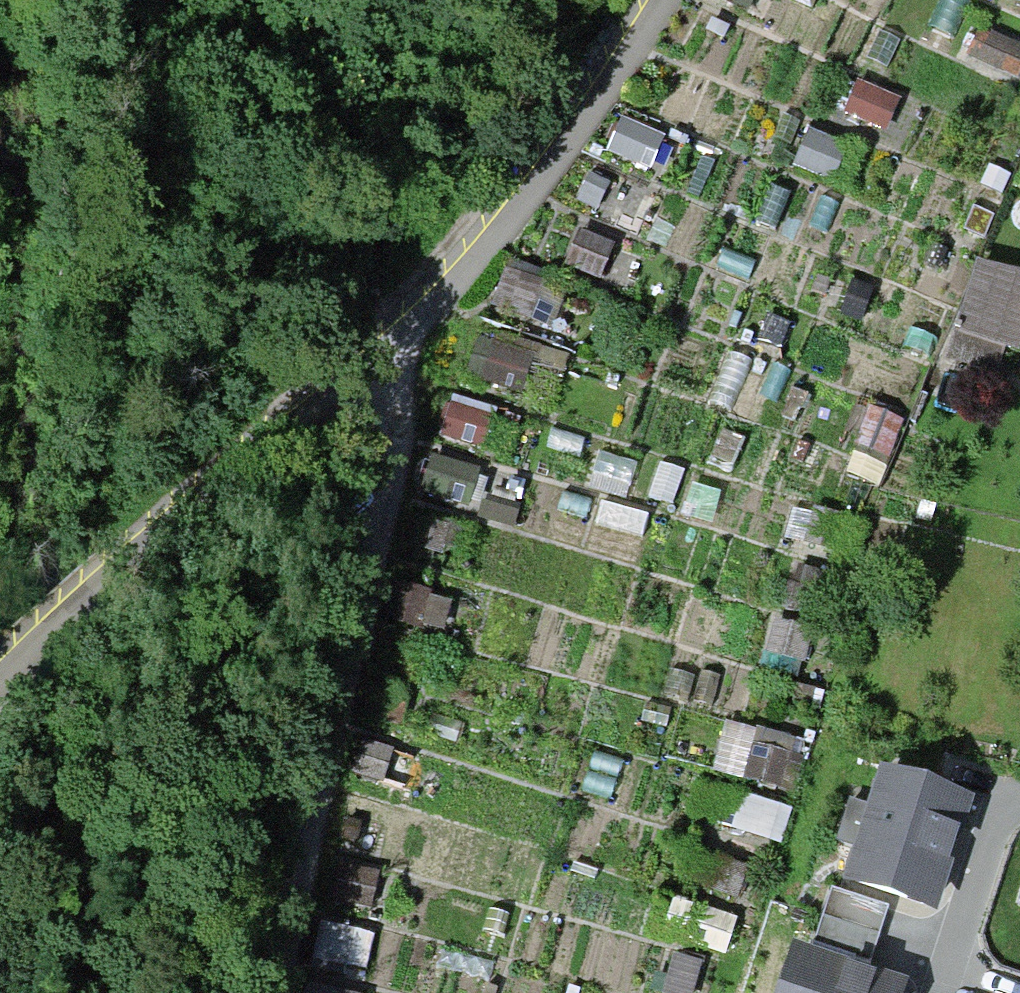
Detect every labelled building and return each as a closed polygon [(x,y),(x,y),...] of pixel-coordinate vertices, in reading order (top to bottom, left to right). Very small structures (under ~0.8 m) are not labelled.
[(753,0),(721,0),(746,13),(753,0)] [(986,30),(972,61),(1012,78),(1019,58),(1019,44),(986,30)] [(898,95),(859,81),(848,113),(886,127),(898,95)] [(649,170),(662,140),(619,121),(606,151),(649,170)] [(846,142),(809,128),(795,163),(832,178),(846,142)] [(801,183),(770,170),(751,217),(782,229),(801,183)] [(610,242),(576,230),(562,266),(597,279),(610,242)] [(976,260),(945,364),(993,378),(1003,345),(1019,350),(1019,273),(976,260)] [(567,284),(508,262),(492,306),(550,328),(567,284)] [(506,394),(519,358),(477,342),(463,378),(506,394)] [(483,448),(493,418),(450,404),(440,435),(483,448)] [(466,507),(478,472),(435,458),(424,492),(466,507)] [(439,636),(450,600),(396,584),(385,621),(439,636)] [(799,632),(766,625),(760,657),(793,663),(799,632)] [(793,742),(757,732),(745,777),(781,786),(793,742)] [(392,749),(362,741),(353,775),(383,783),(392,749)] [(972,800),(880,770),(843,879),(936,910),(972,800)] [(739,837),(790,847),(798,807),(748,797),(739,837)] [(372,911),(379,875),(339,867),(331,903),(372,911)] [(885,908),(833,891),(816,943),(869,959),(885,908)] [(795,946),(780,992),(903,992),(907,981),(795,946)] [(675,953),(662,992),(663,992),(692,992),(702,961),(675,953)]
